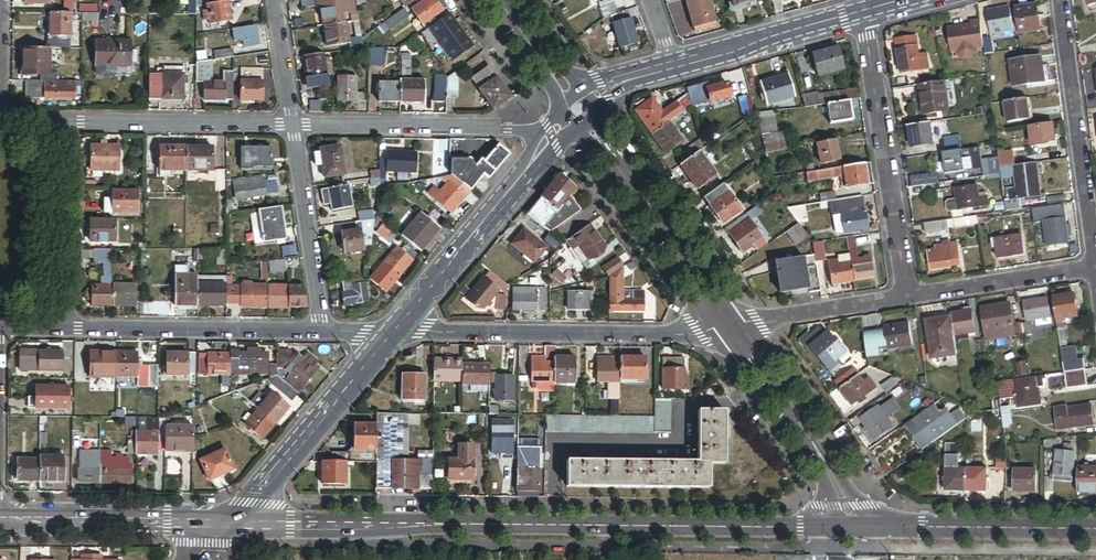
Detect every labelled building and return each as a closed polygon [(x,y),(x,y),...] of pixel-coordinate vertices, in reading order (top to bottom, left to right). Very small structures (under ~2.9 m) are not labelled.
[(63,13),(70,13),(72,13),(72,0),(63,0),(63,13)] [(188,14),(196,15),(197,6),(197,0),(188,0),(188,14)] [(301,1),(302,10),(315,8),(314,0),(311,0),(301,1)] [(357,0),(321,0),(321,4),(341,1),(341,2),(348,1),(350,12),(342,13),(344,23),(347,22),(360,21),(358,8),(357,0)] [(358,8),(367,2),(367,0),(357,0),(358,8)] [(435,0),(426,0),(412,10),(423,25),(427,22),(433,18),(442,11),(435,0)] [(442,11),(447,8),(441,0),(435,0),(442,11)] [(613,0),(608,0),(599,3),(605,19),(610,17),(618,14),(613,0)] [(731,3),(733,8),(746,5),(754,3),(753,0),(731,0),(731,3)] [(341,1),(321,4),(322,7),(325,26),(336,24),(344,23),(342,13),(341,2),(341,1)] [(348,1),(341,2),(342,13),(350,12),(348,1)] [(715,22),(710,1),(688,7),(693,28),(715,22)] [(212,4),(207,5),(208,12),(209,20),(209,24),(231,21),(228,2),(212,4)] [(746,8),(746,5),(733,8),(731,3),(728,4),(730,12),(746,8)] [(1037,4),(1015,7),(1018,33),(1041,30),(1037,4)] [(991,33),(1014,29),(1010,8),(987,12),(991,33)] [(404,10),(390,19),(395,26),(409,16),(404,10)] [(631,20),(627,11),(618,14),(610,17),(613,24),(631,20)] [(63,13),(50,13),(49,36),(70,36),(70,13),(63,13)] [(97,13),(81,13),(81,22),(97,22),(97,13)] [(473,47),(449,14),(430,27),(454,61),(473,47)] [(296,21),(297,29),(305,28),(304,20),(296,21)] [(637,43),(631,20),(613,24),(619,48),(637,43)] [(360,21),(347,22),(350,44),(351,50),(361,49),(364,48),(360,21)] [(984,47),(981,21),(971,23),(972,25),(948,28),(951,52),(958,51),(959,55),(964,59),(973,57),(977,52),(976,48),(984,47)] [(350,44),(347,22),(344,23),(336,24),(338,39),(327,41),(328,47),(350,44)] [(336,24),(325,26),(327,41),(338,39),(336,24)] [(254,26),(241,28),(243,40),(244,47),(257,46),(254,26)] [(241,28),(233,29),(234,42),(243,40),(241,28)] [(386,29),(379,33),(383,39),(389,34),(386,29)] [(897,50),(918,46),(916,37),(895,40),(897,50)] [(132,42),(95,41),(95,67),(131,67),(132,42)] [(919,56),(918,46),(897,50),(901,74),(922,70),(919,56)] [(49,75),(49,49),(24,48),(24,75),(40,75),(49,75)] [(383,48),(369,48),(369,66),(383,67),(383,48)] [(837,48),(812,55),(818,77),(843,70),(837,48)] [(216,60),(233,57),(232,49),(214,52),(216,60)] [(197,52),(199,62),(208,61),(207,51),(197,52)] [(323,54),(304,56),(307,78),(326,76),(324,60),(323,54)] [(411,55),(400,54),(400,81),(405,81),(405,78),(410,78),(411,55)] [(919,56),(922,70),(929,69),(927,54),(919,56)] [(1040,57),(1010,62),(1013,87),(1032,84),(1033,88),(1048,86),(1045,65),(1041,66),(1040,57)] [(326,76),(333,75),(331,59),(324,60),(326,76)] [(199,62),(196,62),(196,83),(204,83),(204,80),(213,80),(213,60),(208,61),(199,62)] [(161,62),(148,62),(148,77),(161,77),(161,75),(183,75),(183,70),(161,70),(161,62)] [(488,66),(471,78),(494,110),(511,98),(488,66)] [(240,69),(240,81),(263,82),(263,70),(240,69)] [(458,70),(447,78),(447,97),(447,98),(457,98),(458,70)] [(222,71),(222,80),(225,80),(225,101),(233,101),(233,71),(222,71)] [(183,75),(161,75),(161,77),(161,97),(161,100),(183,100),(183,91),(183,85),(183,75)] [(788,75),(760,83),(766,104),(794,97),(788,75)] [(327,84),(326,76),(307,78),(308,87),(327,84)] [(161,77),(148,77),(148,97),(161,97),(161,77)] [(356,102),(356,94),(357,77),(338,77),(338,102),(356,102)] [(447,78),(435,78),(435,93),(434,93),(434,103),(444,103),(444,97),(447,97),(447,78)] [(213,80),(204,80),(204,83),(204,100),(225,101),(225,80),(222,80),(213,80)] [(45,87),(45,81),(40,81),(24,81),(24,98),(45,99),(45,87)] [(263,82),(240,81),(240,101),(262,101),(263,82)] [(405,81),(400,81),(400,84),(400,103),(425,103),(425,81),(405,81)] [(943,82),(918,86),(923,116),(948,112),(943,82)] [(691,107),(710,101),(707,89),(705,83),(686,89),(688,93),(691,107)] [(400,103),(400,84),(379,84),(379,94),(379,103),(400,103)] [(707,89),(710,101),(730,96),(727,84),(707,89)] [(45,99),(75,99),(75,98),(76,87),(45,87),(45,99)] [(860,99),(859,90),(838,93),(840,102),(849,101),(860,99)] [(688,93),(662,112),(669,123),(682,113),(691,107),(688,93)] [(822,93),(803,96),(805,108),(824,105),(823,95),(822,93)] [(838,93),(823,95),(824,105),(827,104),(840,102),(838,93)] [(366,94),(356,94),(356,102),(366,102),(366,94)] [(634,111),(651,135),(669,123),(662,112),(652,98),(634,111)] [(749,98),(737,102),(740,117),(753,113),(749,98)] [(1032,120),(1029,99),(1003,103),(1006,124),(1032,120)] [(849,101),(840,102),(827,104),(827,106),(830,124),(852,120),(849,101)] [(827,106),(820,107),(823,125),(830,124),(827,106)] [(669,123),(672,126),(685,116),(682,113),(669,123)] [(773,113),(756,116),(765,149),(785,146),(783,132),(776,133),(773,113)] [(669,123),(651,135),(666,156),(684,143),(672,126),(669,123)] [(929,123),(909,126),(912,147),(933,144),(929,123)] [(1055,138),(1053,124),(1030,127),(1032,145),(1036,147),(1041,146),(1044,143),(1043,140),(1055,138)] [(194,145),(215,146),(215,137),(194,136),(194,145)] [(703,150),(709,145),(707,137),(700,139),(700,140),(703,150)] [(945,153),(961,151),(959,137),(943,139),(945,153)] [(839,159),(836,138),(818,141),(821,162),(839,159)] [(699,152),(703,150),(700,140),(679,155),(684,163),(699,152)] [(101,146),(91,146),(91,171),(86,171),(86,178),(105,178),(105,171),(119,171),(119,146),(104,146),(101,146)] [(341,146),(321,149),(322,153),(324,166),(326,178),(345,175),(341,146)] [(482,160),(475,168),(489,179),(509,155),(499,146),(492,154),(486,160),(484,163),(482,160)] [(186,172),(186,147),(160,147),(160,161),(160,169),(159,171),(174,172),(186,172)] [(213,147),(186,147),(186,172),(212,172),(213,147)] [(272,148),(241,148),(241,170),(252,170),(252,167),(271,167),(272,148)] [(974,170),(971,149),(961,151),(945,153),(942,153),(945,174),(974,170)] [(484,158),(486,160),(492,154),(490,151),(484,158)] [(388,152),(388,160),(387,172),(416,173),(417,154),(388,152)] [(716,177),(699,152),(684,163),(680,166),(697,189),(707,181),(708,182),(716,177)] [(1012,152),(998,154),(1000,166),(1000,168),(1014,166),(1012,152)] [(322,153),(313,154),(315,168),(324,166),(322,153)] [(873,184),(870,163),(865,164),(868,185),(873,184)] [(1038,175),(1037,163),(1014,166),(1016,178),(1038,175)] [(868,185),(865,164),(843,168),(846,188),(868,185)] [(1000,168),(1000,166),(986,168),(987,176),(1001,174),(1000,168)] [(1001,174),(1002,180),(1016,178),(1014,166),(1000,168),(1001,174)] [(843,168),(832,169),(834,178),(839,177),(841,187),(845,189),(846,188),(843,168)] [(832,169),(816,172),(817,180),(834,178),(832,169)] [(225,193),(225,172),(212,172),(212,193),(225,193)] [(816,172),(805,173),(806,182),(817,180),(816,172)] [(936,174),(911,175),(912,185),(937,184),(936,174)] [(547,191),(527,214),(540,225),(542,227),(570,194),(575,188),(560,175),(549,188),(547,191)] [(1041,196),(1038,175),(1016,178),(1017,191),(1019,199),(1041,196)] [(439,178),(447,185),(448,183),(453,177),(451,176),(439,178)] [(453,177),(448,183),(465,198),(470,192),(453,177)] [(235,188),(264,184),(263,178),(234,183),(235,188)] [(276,182),(264,184),(266,195),(278,193),(276,182)] [(440,193),(434,199),(451,214),(465,198),(448,183),(447,185),(440,193)] [(266,195),(264,184),(235,188),(237,200),(266,195)] [(728,192),(723,185),(703,199),(709,206),(728,192)] [(329,189),(331,204),(333,211),(353,207),(349,186),(329,189)] [(981,208),(980,199),(979,194),(978,187),(955,190),(956,199),(958,211),(981,208)] [(428,194),(434,199),(440,193),(434,188),(428,194)] [(1005,189),(1007,201),(1011,200),(1010,192),(1014,192),(1013,188),(1005,189)] [(324,205),(331,204),(329,189),(322,191),(324,205)] [(138,191),(112,191),(112,199),(112,213),(138,213),(138,191)] [(1019,199),(1017,191),(1014,192),(1010,192),(1011,200),(1019,199)] [(741,211),(728,192),(709,206),(722,224),(732,217),(741,211)] [(834,192),(819,195),(820,203),(830,202),(836,201),(834,192)] [(582,210),(570,194),(542,227),(550,233),(582,210)] [(1064,196),(1047,199),(1048,206),(1065,204),(1064,196)] [(863,197),(839,200),(840,208),(855,206),(856,209),(858,208),(859,212),(865,211),(863,197)] [(987,198),(980,199),(981,208),(989,207),(987,198)] [(112,199),(104,199),(104,213),(112,213),(112,199)] [(949,213),(958,211),(956,199),(947,201),(945,204),(946,210),(949,213)] [(1007,201),(1004,201),(1006,212),(1020,210),(1019,199),(1011,200),(1007,201)] [(233,200),(227,201),(227,215),(238,213),(237,207),(234,207),(233,200)] [(837,234),(844,233),(841,215),(840,208),(839,200),(836,201),(830,202),(834,232),(837,234)] [(735,222),(739,228),(750,221),(762,212),(758,206),(736,222),(735,222)] [(805,206),(787,209),(798,224),(807,222),(805,206)] [(855,206),(840,208),(841,215),(859,212),(858,208),(856,209),(855,206)] [(281,207),(258,210),(261,228),(263,243),(286,240),(281,207)] [(1035,223),(1041,222),(1041,217),(1050,215),(1050,213),(1055,212),(1054,207),(1046,208),(1047,212),(1040,213),(1039,208),(1033,209),(1035,223)] [(376,214),(377,209),(358,211),(359,221),(374,219),(376,219),(376,214)] [(868,230),(865,211),(859,212),(841,215),(844,233),(868,230)] [(1044,222),(1061,220),(1061,214),(1055,215),(1055,212),(1050,213),(1050,215),(1041,217),(1041,222),(1044,222)] [(402,236),(420,252),(440,229),(430,221),(428,219),(421,213),(402,236)] [(375,226),(379,230),(383,225),(385,222),(376,214),(376,219),(375,226)] [(978,216),(946,221),(947,229),(979,225),(978,216)] [(732,217),(722,224),(725,229),(735,222),(736,222),(732,217)] [(374,219),(359,221),(361,230),(373,229),(374,219)] [(1066,219),(1061,220),(1044,222),(1047,247),(1069,244),(1066,219)] [(116,220),(91,220),(91,243),(116,243),(116,220)] [(750,221),(739,228),(729,235),(742,253),(754,244),(762,239),(750,221)] [(735,222),(725,229),(729,235),(739,228),(735,222)] [(940,222),(924,224),(925,235),(941,233),(940,222)] [(786,233),(796,247),(808,238),(798,224),(786,233)] [(379,230),(377,232),(385,239),(391,232),(383,225),(379,230)] [(542,227),(540,225),(534,232),(553,249),(547,256),(551,258),(563,244),(550,233),(542,227)] [(605,249),(589,226),(573,237),(589,260),(605,249)] [(261,228),(252,229),(254,244),(263,243),(261,228)] [(373,229),(361,230),(364,251),(371,250),(373,229)] [(399,233),(393,229),(391,232),(385,239),(391,243),(399,233)] [(364,251),(361,230),(358,231),(350,232),(342,233),(345,254),(364,251)] [(525,230),(512,245),(526,257),(533,262),(534,263),(534,262),(539,257),(546,248),(525,230)] [(996,240),(997,249),(999,260),(1025,256),(1021,235),(996,240)] [(589,260),(573,237),(568,241),(584,263),(589,260)] [(858,259),(855,237),(847,239),(849,254),(850,261),(866,259),(866,261),(870,260),(869,255),(863,256),(863,258),(858,259)] [(762,239),(754,244),(759,252),(768,246),(762,239)] [(822,242),(812,244),(814,256),(815,262),(825,261),(822,242)] [(961,266),(957,243),(949,244),(949,246),(943,247),(942,245),(940,245),(941,249),(928,251),(931,270),(961,266)] [(293,244),(286,245),(287,254),(294,253),(293,244)] [(407,246),(401,252),(412,261),(417,255),(407,246)] [(412,261),(401,252),(397,248),(384,264),(398,277),(412,261)] [(113,249),(95,249),(95,264),(105,264),(106,264),(106,261),(113,261),(113,249)] [(226,250),(218,250),(218,268),(226,268),(226,250)] [(854,281),(852,268),(850,261),(849,254),(837,256),(838,259),(828,261),(833,289),(837,288),(837,284),(854,281)] [(585,268),(572,255),(565,262),(555,272),(568,285),(573,280),(580,272),(585,268)] [(815,262),(814,256),(804,257),(805,267),(808,289),(791,291),(792,300),(810,297),(809,294),(820,292),(815,262)] [(805,267),(804,257),(775,262),(776,272),(805,267)] [(609,277),(624,267),(618,259),(604,269),(609,277)] [(866,259),(850,261),(852,268),(871,265),(870,260),(866,261),(866,259)] [(286,261),(269,263),(271,276),(288,273),(286,261)] [(113,278),(113,264),(106,264),(105,264),(105,278),(113,278)] [(852,268),(854,281),(873,278),(871,265),(852,268)] [(780,293),(791,291),(808,289),(805,267),(776,272),(780,293)] [(383,289),(392,278),(380,269),(371,280),(383,289)] [(490,271),(466,298),(477,307),(483,310),(499,291),(507,297),(507,286),(490,271)] [(583,275),(580,272),(573,280),(575,283),(583,275)] [(198,277),(198,275),(189,275),(174,275),(174,307),(197,307),(198,284),(198,277)] [(105,278),(101,278),(101,286),(113,286),(113,285),(113,278),(105,278)] [(233,278),(226,278),(226,285),(226,305),(241,306),(242,287),(233,287),(233,278)] [(366,283),(366,278),(343,282),(345,293),(355,292),(354,285),(366,283)] [(370,307),(366,283),(354,285),(355,292),(345,293),(343,294),(345,311),(370,307)] [(210,285),(198,284),(197,307),(218,307),(219,285),(210,285)] [(113,286),(113,306),(135,306),(135,302),(135,294),(135,286),(113,285),(113,286)] [(92,306),(113,306),(113,286),(101,286),(92,286),(92,291),(92,300),(92,306)] [(268,308),(268,287),(242,287),(241,306),(241,307),(268,308)] [(289,287),(268,287),(268,308),(289,308),(289,298),(289,287)] [(545,288),(513,288),(513,315),(520,315),(520,312),(545,313),(545,288)] [(634,292),(612,292),(612,301),(634,301),(634,295),(634,292)] [(589,294),(569,294),(569,311),(589,311),(589,294)] [(1075,295),(1053,298),(1056,320),(1078,316),(1075,295)] [(506,297),(497,297),(496,311),(505,311),(506,297)] [(1048,299),(1024,303),(1026,321),(1036,319),(1050,317),(1051,317),(1048,299)] [(644,301),(644,312),(644,314),(652,314),(653,300),(644,300),(644,301)] [(609,301),(609,312),(644,312),(644,301),(634,301),(612,301),(609,301)] [(1011,303),(980,308),(985,343),(1015,338),(1017,338),(1015,326),(1011,303)] [(975,333),(972,311),(971,311),(971,308),(962,309),(963,312),(951,314),(951,315),(954,337),(975,333)] [(957,353),(954,337),(951,315),(927,319),(933,357),(957,353)] [(1050,317),(1036,319),(1037,327),(1052,325),(1050,317)] [(912,348),(909,324),(885,328),(885,330),(885,334),(877,336),(876,332),(865,333),(868,355),(880,353),(912,348)] [(1028,324),(1022,325),(1024,337),(1030,336),(1028,324)] [(1022,325),(1015,326),(1017,338),(1015,338),(1016,342),(1024,340),(1024,337),(1022,325)] [(808,348),(823,335),(818,329),(803,341),(808,348)] [(842,353),(825,333),(823,335),(808,348),(825,367),(833,359),(842,353)] [(982,340),(975,341),(977,356),(985,354),(982,340)] [(1065,373),(1086,370),(1084,358),(1079,359),(1077,345),(1061,348),(1065,373)] [(554,347),(545,347),(545,358),(546,358),(546,363),(554,363),(554,359),(554,347)] [(238,354),(238,366),(250,366),(267,366),(267,354),(259,354),(259,350),(248,350),(248,354),(238,354)] [(38,364),(19,364),(19,372),(62,372),(63,352),(38,352),(38,364)] [(38,364),(38,352),(19,352),(19,364),(38,364)] [(230,354),(230,365),(238,366),(238,354),(238,352),(230,352),(230,354)] [(116,378),(116,353),(90,353),(90,378),(116,378)] [(138,353),(116,353),(116,378),(138,379),(138,366),(138,360),(138,353)] [(188,376),(188,354),(166,354),(166,376),(188,376)] [(230,365),(230,354),(213,354),(213,359),(207,359),(207,375),(230,376),(230,375),(230,365)] [(297,394),(303,387),(290,376),(303,360),(295,354),(290,354),(276,354),(276,367),(276,376),(297,394)] [(308,355),(305,358),(312,364),(314,360),(308,355)] [(312,364),(305,358),(303,360),(290,376),(303,387),(318,369),(315,367),(312,364)] [(685,359),(663,358),(663,390),(684,391),(684,377),(685,359)] [(575,359),(554,359),(554,363),(554,382),(554,384),(575,384),(575,359)] [(645,359),(620,359),(620,364),(620,380),(635,380),(645,380),(645,359)] [(833,359),(825,367),(830,374),(839,366),(833,359)] [(462,360),(434,360),(434,383),(462,383),(462,366),(462,360)] [(1029,374),(1025,362),(1016,365),(1020,377),(1029,374)] [(554,363),(546,363),(532,363),(532,382),(536,382),(554,382),(554,363)] [(620,380),(620,364),(613,364),(598,364),(598,383),(620,383),(620,380)] [(238,366),(230,365),(230,375),(250,375),(250,366),(238,366)] [(142,366),(138,366),(138,379),(158,379),(158,366),(142,366)] [(267,366),(250,366),(250,375),(267,375),(267,366)] [(490,366),(462,366),(462,383),(462,387),(475,387),(474,393),(488,393),(488,387),(490,387),(490,366)] [(835,383),(839,388),(857,376),(853,370),(835,383)] [(1088,386),(1086,370),(1065,373),(1067,389),(1088,386)] [(425,375),(403,375),(402,400),(425,401),(425,375)] [(292,401),(298,394),(297,394),(276,376),(271,378),(266,380),(292,401)] [(857,376),(839,388),(851,405),(858,400),(861,398),(869,393),(864,386),(857,376)] [(955,392),(963,391),(961,376),(955,377),(956,384),(954,384),(955,392)] [(1044,381),(1043,376),(1037,377),(1037,379),(1038,389),(1045,388),(1044,381)] [(496,377),(495,377),(495,384),(495,401),(514,401),(514,377),(496,377)] [(894,378),(882,387),(887,394),(899,386),(894,378)] [(158,379),(138,379),(137,389),(158,389),(158,379)] [(1040,405),(1038,389),(1037,379),(1015,382),(1019,407),(1040,405)] [(554,382),(536,382),(536,389),(539,392),(554,392),(554,384),(554,382)] [(871,382),(864,386),(869,393),(875,388),(871,382)] [(259,383),(246,388),(249,396),(263,391),(259,383)] [(69,387),(35,387),(35,409),(68,409),(69,387)] [(265,400),(258,410),(275,425),(289,408),(271,394),(265,400)] [(251,405),(258,410),(265,400),(259,395),(251,405)] [(553,416),(546,416),(545,432),(670,434),(670,399),(655,399),(655,417),(619,416),(585,416),(553,416)] [(1005,399),(1000,400),(1000,402),(1001,409),(1010,408),(1009,401),(1006,402),(1005,399)] [(879,407),(876,402),(858,415),(861,420),(879,407)] [(1000,402),(992,403),(993,411),(1002,410),(1001,409),(1000,402)] [(935,404),(908,424),(917,436),(919,434),(928,446),(967,418),(960,409),(951,415),(946,408),(941,412),(935,404)] [(258,410),(251,405),(248,409),(254,414),(258,410)] [(530,405),(519,405),(518,414),(530,414),(530,405)] [(1067,410),(1066,406),(1054,408),(1057,431),(1094,426),(1091,407),(1067,410)] [(489,407),(489,415),(498,415),(498,407),(489,407)] [(893,427),(879,407),(861,420),(875,440),(893,427)] [(275,425),(258,410),(254,414),(244,425),(262,440),(275,425)] [(699,462),(710,462),(725,462),(725,410),(699,410),(699,433),(699,441),(699,462)] [(408,414),(376,414),(376,425),(375,458),(381,458),(408,458),(408,414)] [(137,418),(136,432),(149,432),(149,425),(158,425),(158,432),(158,452),(165,452),(165,426),(165,418),(137,418)] [(82,419),(72,419),(72,433),(82,433),(82,419)] [(1011,419),(1003,420),(1004,429),(1009,428),(1009,425),(1012,425),(1011,419)] [(512,461),(512,422),(492,422),(492,454),(504,454),(503,460),(512,461)] [(375,458),(376,425),(354,425),(354,439),(352,439),(352,450),(346,455),(350,455),(350,463),(355,463),(376,464),(375,458)] [(192,452),(192,426),(165,426),(165,452),(192,452)] [(136,455),(136,432),(131,432),(131,441),(129,441),(128,455),(136,455)] [(149,432),(136,432),(136,455),(158,455),(158,452),(158,432),(149,432)] [(1065,444),(1064,452),(1072,453),(1073,445),(1065,444)] [(459,447),(459,461),(473,461),(473,447),(459,447)] [(540,457),(540,449),(518,449),(517,470),(517,487),(529,487),(529,490),(535,490),(535,487),(540,487),(540,469),(540,457)] [(225,451),(200,462),(209,482),(234,471),(225,451)] [(1072,453),(1064,452),(1057,451),(1054,475),(1072,477),(1075,453),(1072,453)] [(100,453),(100,466),(129,467),(129,460),(123,460),(116,460),(111,460),(111,452),(100,452),(100,453)] [(100,453),(81,453),(80,482),(99,482),(100,466),(100,453)] [(350,455),(346,455),(332,454),(331,463),(346,463),(350,463),(350,455)] [(63,457),(39,456),(39,460),(39,482),(63,482),(63,457)] [(946,469),(959,469),(959,457),(946,457),(946,469)] [(433,491),(433,458),(428,458),(428,487),(418,487),(380,486),(381,458),(375,458),(376,464),(375,490),(433,491)] [(421,458),(408,458),(381,458),(380,486),(418,487),(418,470),(420,470),(421,458)] [(428,487),(428,458),(421,458),(420,470),(418,470),(418,487),(428,487)] [(39,482),(39,460),(25,459),(18,459),(17,469),(17,472),(17,481),(39,482)] [(459,461),(448,461),(448,481),(473,481),(473,461),(459,461)] [(709,489),(710,462),(699,462),(687,462),(679,462),(642,462),(635,462),(598,461),(590,461),(567,461),(567,488),(709,489)] [(331,463),(324,463),(323,485),(346,485),(346,467),(346,463),(331,463)] [(129,467),(100,466),(99,482),(131,483),(131,467),(129,467)] [(1078,468),(1077,493),(1095,493),(1095,468),(1078,468)] [(966,492),(967,469),(959,469),(946,469),(946,492),(966,492)] [(987,469),(967,469),(966,492),(987,492),(987,469)] [(1036,471),(1013,471),(1014,493),(1036,492),(1036,471)] [(1072,483),(1072,477),(1054,475),(1050,475),(1050,481),(1072,483)] [(82,549),(71,548),(71,559),(82,559),(82,557),(82,549)]
